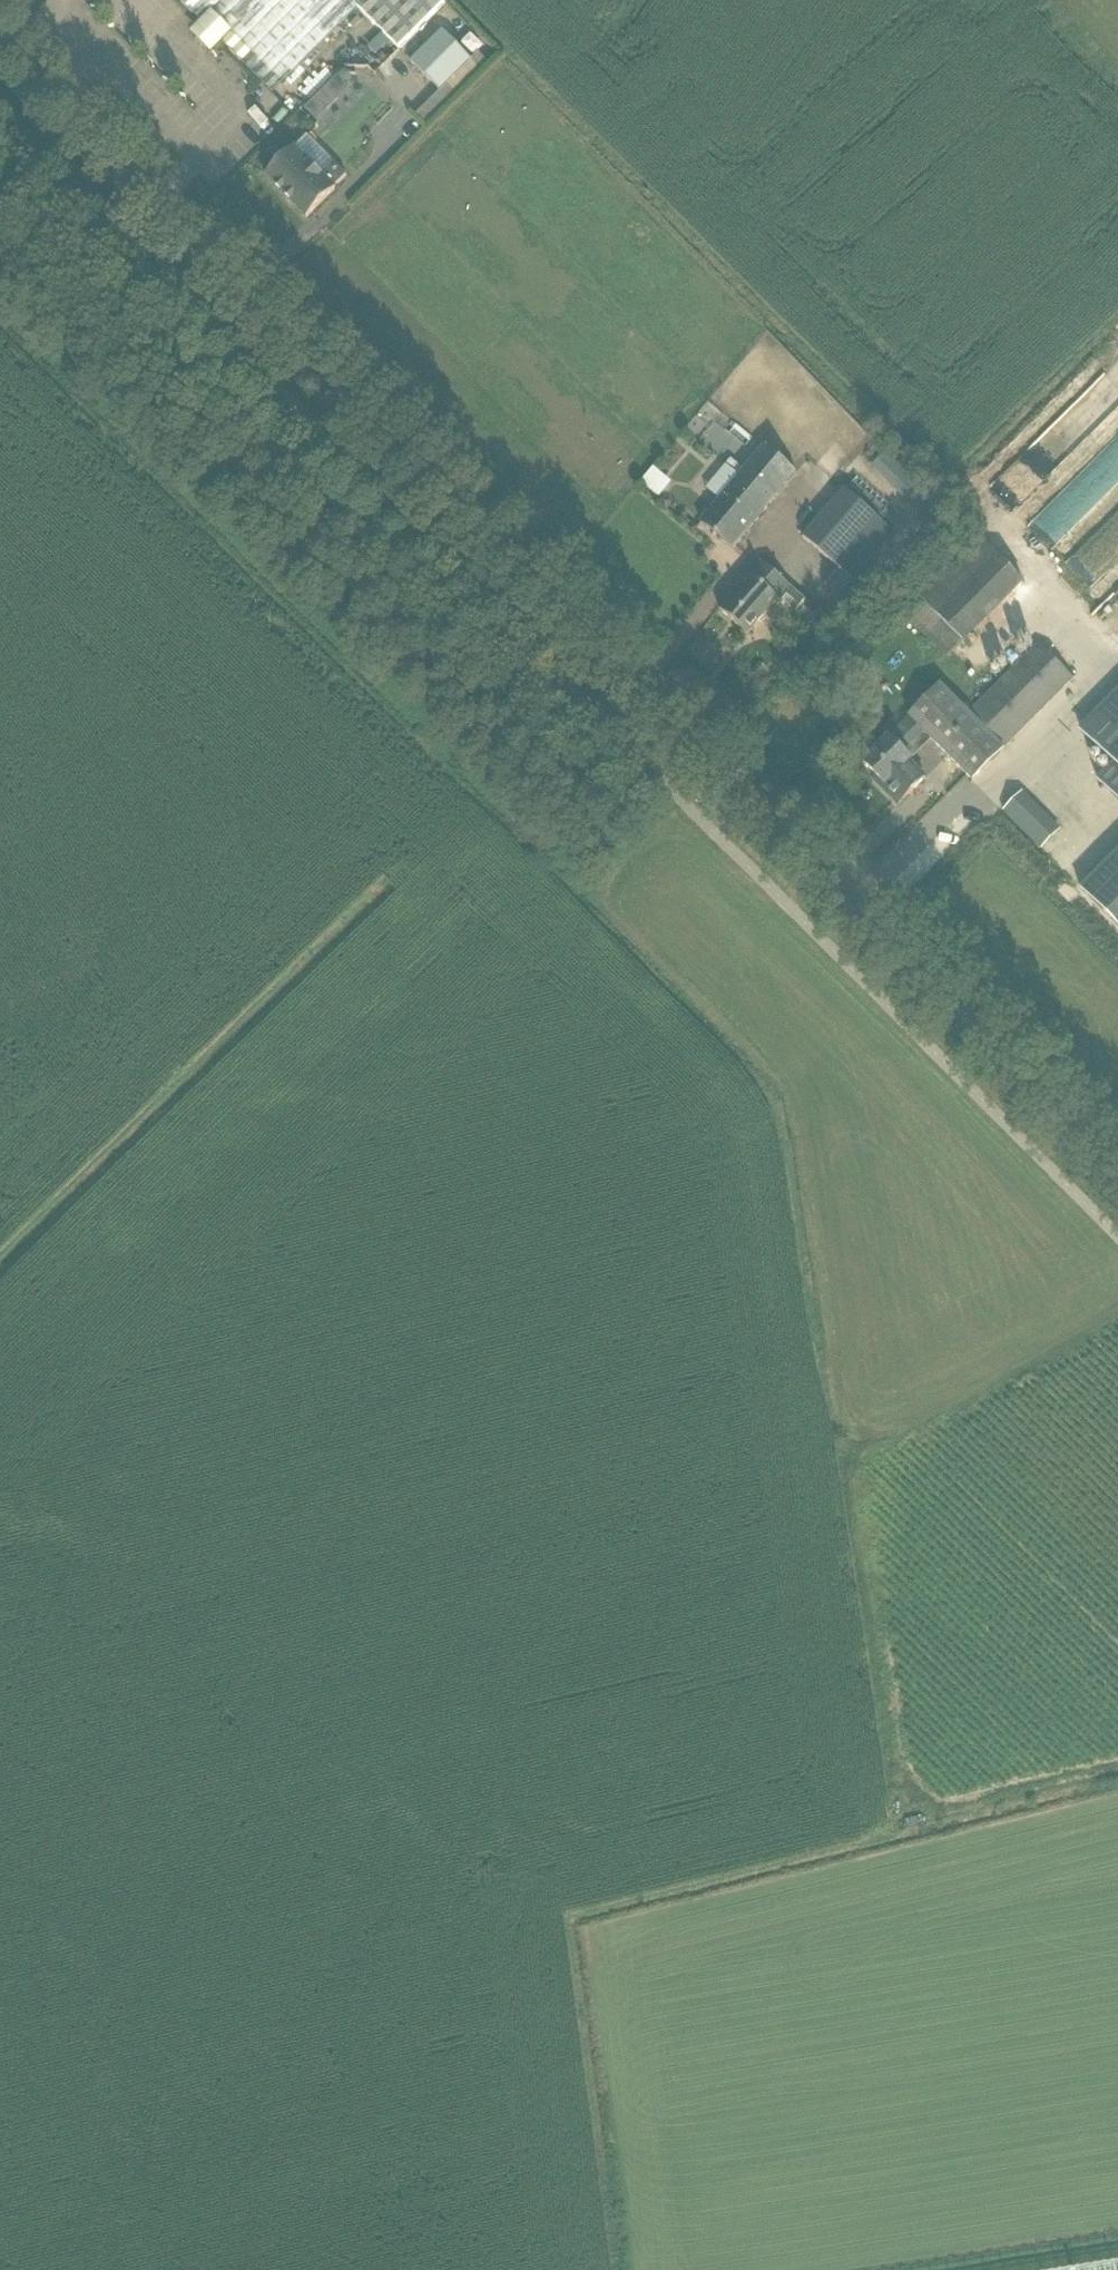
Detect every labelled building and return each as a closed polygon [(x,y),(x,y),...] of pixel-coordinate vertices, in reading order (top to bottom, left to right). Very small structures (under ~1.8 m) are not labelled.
[(443,0),(178,0),(203,25),(197,31),(214,48),(220,42),(241,63),(251,54),(282,85),(357,9),(398,50),(445,2),(443,0)] [(498,56),(471,29),(463,37),(490,65),(498,56)] [(471,60),(442,31),(411,63),(439,92),(471,60)] [(302,110),(315,123),(351,87),(339,75),(330,85),(328,84),(302,110)] [(265,177),(306,218),(336,188),(335,187),(346,176),(333,163),(323,174),(296,147),(265,177)] [(715,506),(701,523),(732,550),(747,533),(797,474),(765,446),(745,470),(739,477),(732,471),(725,465),(705,489),(719,501),(715,506)] [(887,452),(872,466),(934,529),(949,515),(887,452)] [(738,465),(732,471),(739,477),(745,470),(738,465)] [(656,466),(643,482),(661,497),(674,481),(656,466)] [(844,491),(804,539),(839,569),(880,522),(844,491)] [(925,604),(908,621),(946,658),(962,643),(964,644),(1024,584),(980,540),(920,599),(925,604)] [(719,610),(747,634),(762,617),(789,587),(761,563),(734,593),(719,610)] [(1003,749),(1073,680),(1039,646),(969,715),(941,686),(909,718),(910,719),(890,739),(889,738),(863,764),(875,776),(872,779),(898,805),(925,778),(910,762),(911,761),(904,754),(925,733),(972,781),(988,765),(1004,749),(1003,749)] [(760,664),(751,673),(758,679),(767,670),(760,664)] [(1079,731),(1112,764),(1097,780),(1117,801),(1117,692),(1079,731)] [(1021,794),(1004,812),(1041,849),(1058,832),(1021,794)] [(1081,889),(1117,926),(1117,852),(1081,889)]
